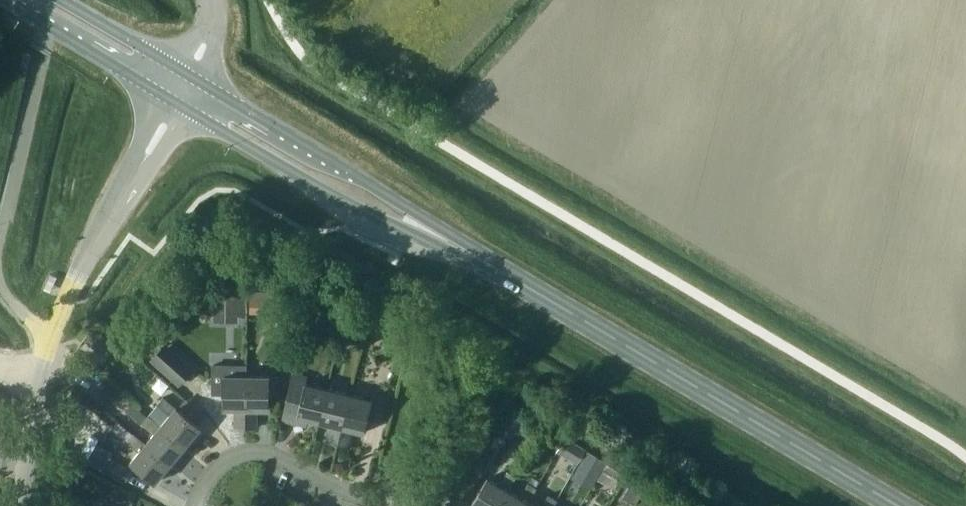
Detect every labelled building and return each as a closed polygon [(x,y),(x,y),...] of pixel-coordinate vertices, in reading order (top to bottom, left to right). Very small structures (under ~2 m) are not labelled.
[(239,296),(214,296),(214,322),(239,322),(239,296)] [(277,299),(250,299),(250,313),(277,314),(277,299)] [(326,312),(315,309),(310,326),(321,330),(326,312)] [(151,359),(179,386),(195,368),(167,342),(151,359)] [(247,427),(247,376),(247,364),(212,364),(212,394),(224,394),(223,409),(236,409),(236,427),(247,427)] [(321,421),(328,389),(305,383),(307,375),(294,372),(282,419),(307,425),(309,418),(321,421)] [(279,397),(280,376),(247,376),(247,427),(257,427),(258,409),(270,409),(270,397),(279,397)] [(98,393),(110,404),(121,391),(109,381),(98,393)] [(338,445),(350,394),(328,389),(321,421),(332,424),(328,442),(338,445)] [(383,421),(388,397),(373,393),(372,399),(350,394),(338,445),(349,447),(353,429),(365,432),(369,418),(383,421)] [(161,425),(186,446),(202,427),(177,407),(164,396),(158,404),(170,415),(161,425)] [(134,402),(128,410),(142,422),(149,415),(134,402)] [(496,432),(515,443),(528,421),(509,410),(496,432)] [(186,446),(161,425),(149,415),(142,422),(155,433),(146,443),(171,464),(186,446)] [(171,464),(146,443),(134,433),(127,441),(140,451),(131,462),(155,482),(171,464)] [(577,465),(585,451),(568,441),(560,455),(577,465)] [(88,463),(103,471),(111,457),(114,453),(98,444),(88,463)] [(579,470),(595,480),(606,461),(591,452),(579,470)] [(103,471),(125,484),(134,470),(111,457),(103,471)] [(604,469),(620,478),(626,467),(610,458),(604,469)] [(517,476),(509,471),(500,485),(488,478),(472,505),(473,505),(500,505),(509,490),(517,476)] [(634,478),(623,497),(636,504),(647,485),(634,478)] [(538,488),(529,483),(521,497),(509,490),(500,505),(527,505),(529,502),(538,488)] [(558,500),(549,495),(542,505),(554,505),(558,500)] [(659,503),(649,497),(643,505),(658,505),(659,503)]
